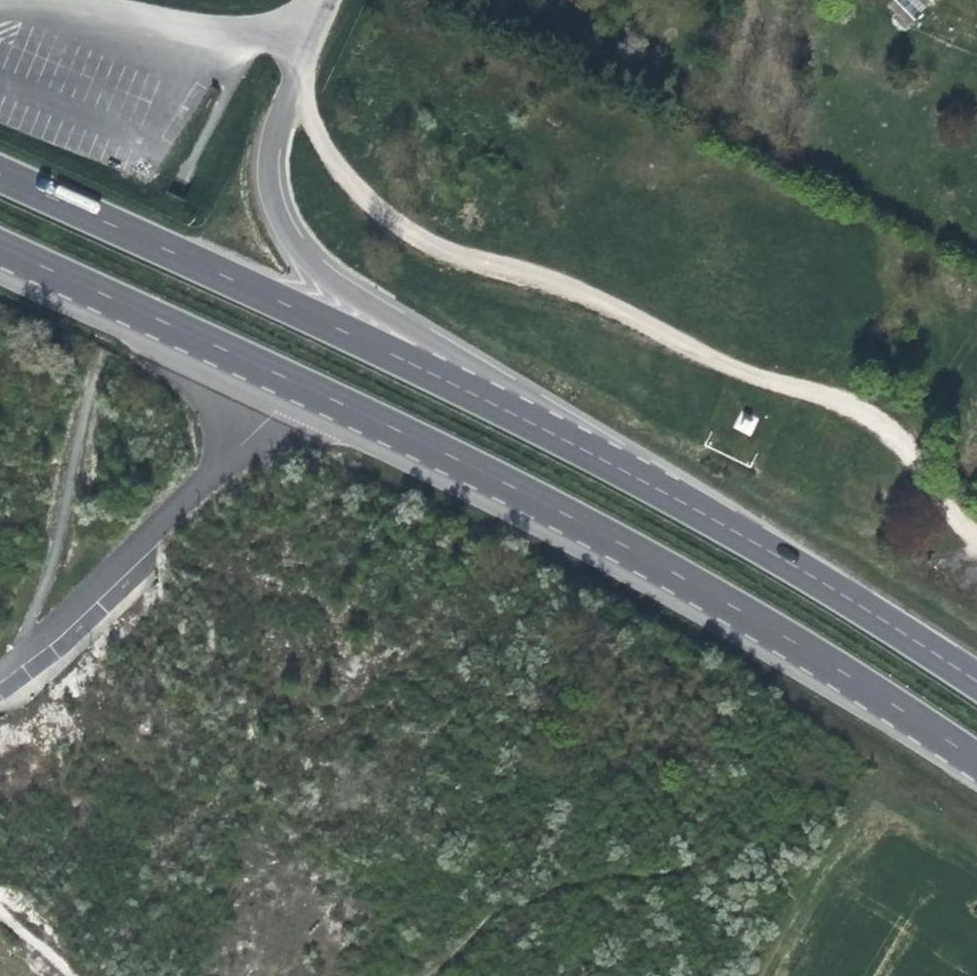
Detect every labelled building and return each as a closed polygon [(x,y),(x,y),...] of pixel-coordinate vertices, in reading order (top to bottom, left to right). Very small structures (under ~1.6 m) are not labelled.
[(884,6),(906,28),(934,0),(891,0),(884,6)] [(0,941),(0,975),(34,975),(0,941)]
